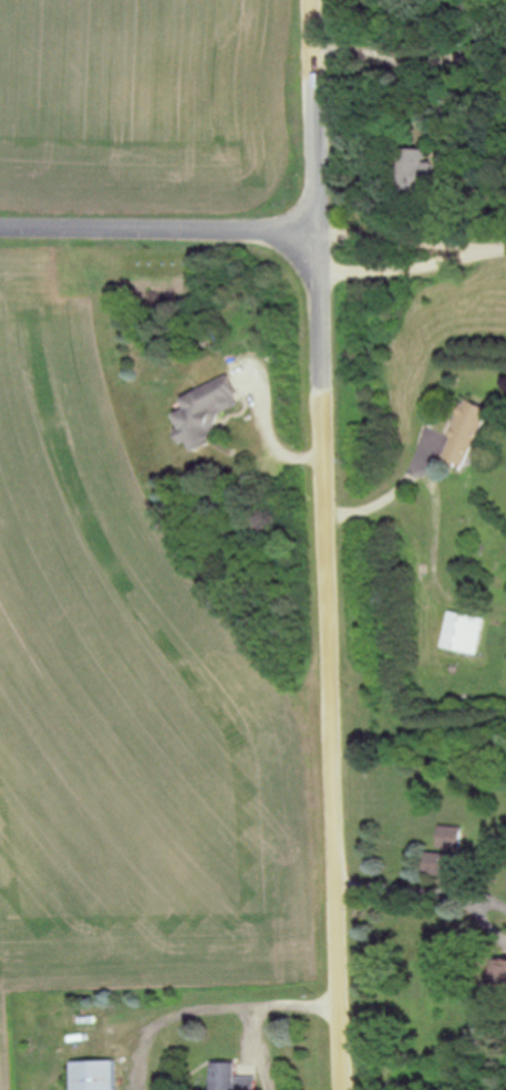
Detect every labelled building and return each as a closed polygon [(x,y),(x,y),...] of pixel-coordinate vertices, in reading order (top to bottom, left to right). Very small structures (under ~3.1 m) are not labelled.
[(400,149),(400,187),(427,187),(427,149),(400,149)] [(186,399),(192,409),(181,415),(198,451),(227,438),(218,418),(246,405),(233,377),(186,399)] [(491,411),(465,400),(442,457),(468,467),(491,411)] [(479,654),(486,617),(449,611),(443,648),(479,654)] [(462,827),(441,826),(440,849),(462,849),(462,827)] [(428,876),(459,876),(459,854),(428,854),(428,876)] [(119,1062),(74,1062),(75,1089),(119,1089),(119,1062)] [(246,1079),(238,1079),(238,1064),(215,1064),(215,1089),(246,1089),(246,1079)]
